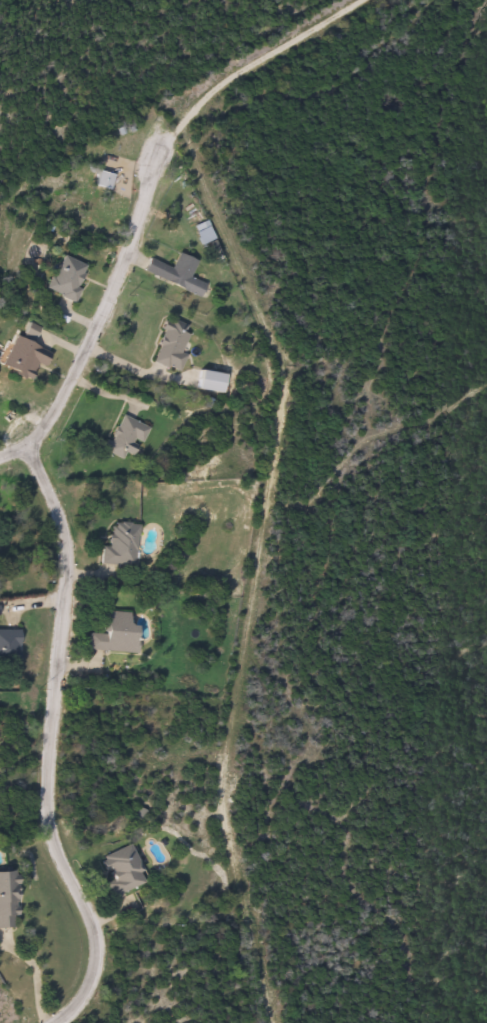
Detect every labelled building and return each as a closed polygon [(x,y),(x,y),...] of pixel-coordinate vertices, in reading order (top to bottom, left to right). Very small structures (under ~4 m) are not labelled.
[(88,268),(71,303),(42,289),(59,254),(88,268)] [(200,297),(142,272),(148,258),(171,268),(178,254),(196,262),(189,277),(205,284),(200,297)] [(189,325),(179,353),(186,355),(180,372),(150,363),(162,327),(166,328),(168,319),(189,325)] [(27,381),(0,370),(0,359),(9,338),(47,354),(41,368),(34,365),(27,381)] [(122,458),(103,450),(116,415),(147,427),(135,458),(124,453),(122,458)] [(100,537),(108,537),(108,522),(135,523),(134,566),(99,565),(100,537)] [(134,652),(87,650),(87,633),(101,633),(101,611),(130,612),(130,625),(135,625),(134,652)] [(17,664),(0,664),(0,630),(17,630),(17,664)] [(111,897),(95,860),(128,847),(143,883),(111,897)] [(16,929),(0,929),(0,872),(15,872),(16,929)]
